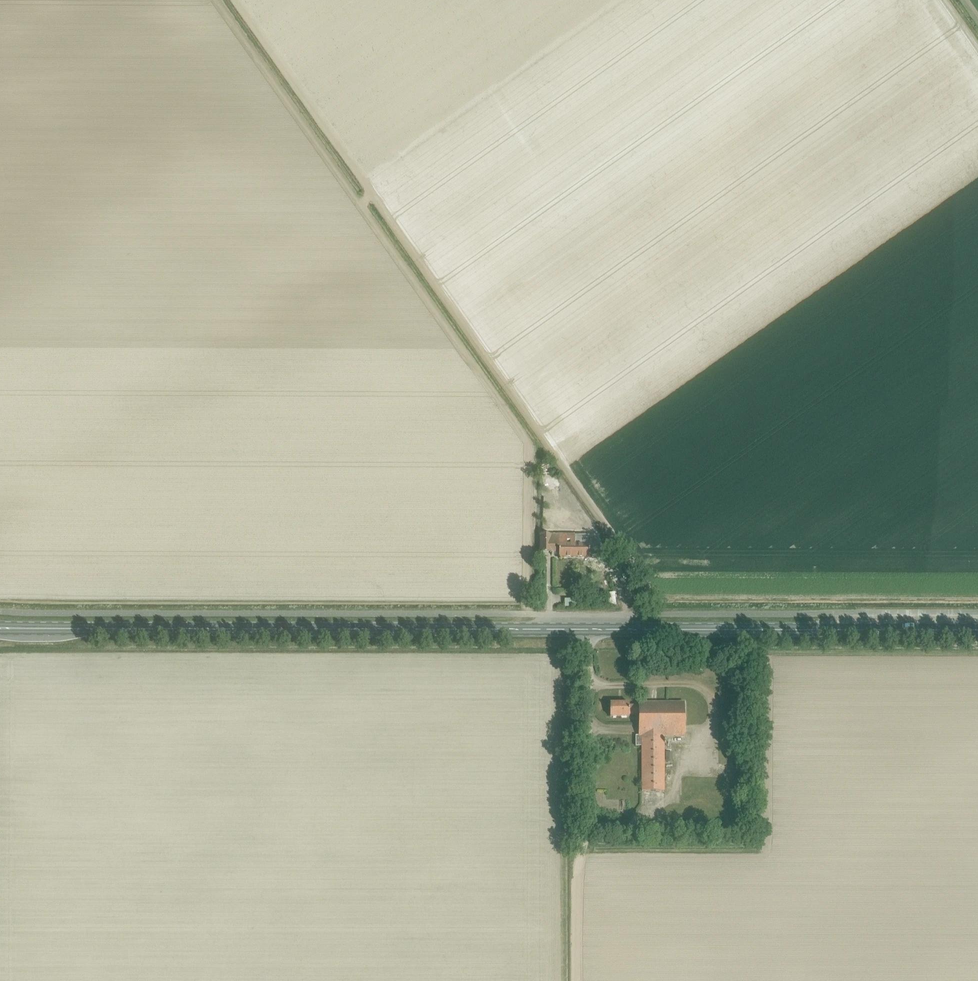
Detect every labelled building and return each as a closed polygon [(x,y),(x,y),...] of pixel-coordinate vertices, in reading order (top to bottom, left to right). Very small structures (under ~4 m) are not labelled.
[(553,522),(539,522),(539,553),(559,553),(559,557),(589,557),(589,545),(575,545),(575,538),(567,538),(567,534),(559,534),(559,536),(553,536),(553,522)] [(639,736),(664,736),(683,736),(683,702),(639,702),(639,705),(629,705),(629,703),(610,703),(610,717),(629,717),(629,714),(639,714),(639,735),(639,736)] [(664,791),(664,736),(639,736),(639,735),(635,735),(635,746),(641,746),(641,791),(664,791)] [(719,743),(720,763),(729,762),(728,743),(719,743)]
